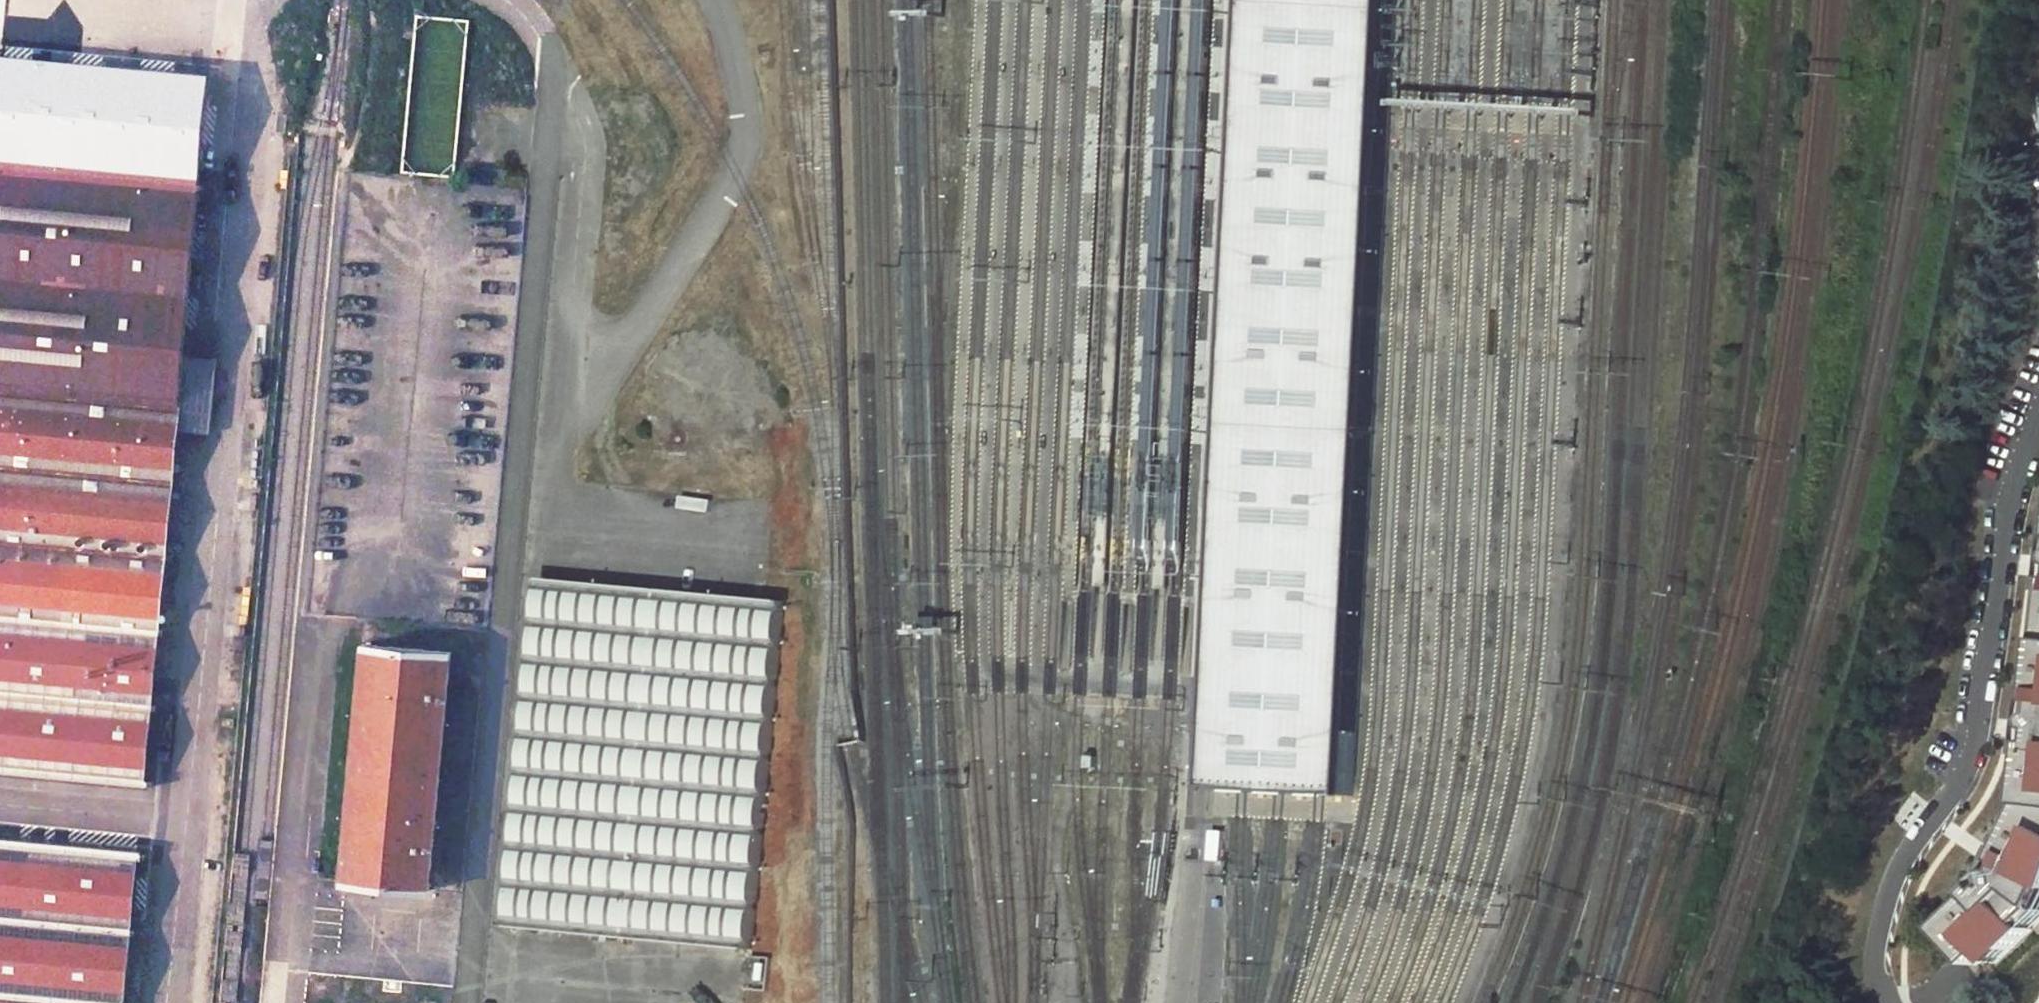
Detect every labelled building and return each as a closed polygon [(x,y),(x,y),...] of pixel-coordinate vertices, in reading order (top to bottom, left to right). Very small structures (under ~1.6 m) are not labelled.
[(1213,789),(1242,791),(1279,792),(1319,794),(1353,796),(1394,0),(1254,0),(1213,789)] [(0,63),(0,1002),(123,1002),(210,83),(0,63)] [(780,601),(541,577),(509,925),(748,950),(780,601)] [(451,651),(363,643),(341,881),(429,890),(451,651)] [(1962,938),(1995,969),(2005,959),(2009,963),(2025,947),(2038,934),(2038,832),(2031,851),(2028,853),(2024,863),(2031,867),(2024,881),(2008,874),(2000,890),(2003,894),(1962,938)] [(2008,874),(2024,881),(2031,867),(2024,863),(2019,862),(2015,864),(2013,865),(2011,867),(2009,869),(2008,874)] [(2025,947),(2009,963),(2014,967),(2030,952),(2025,947)]
